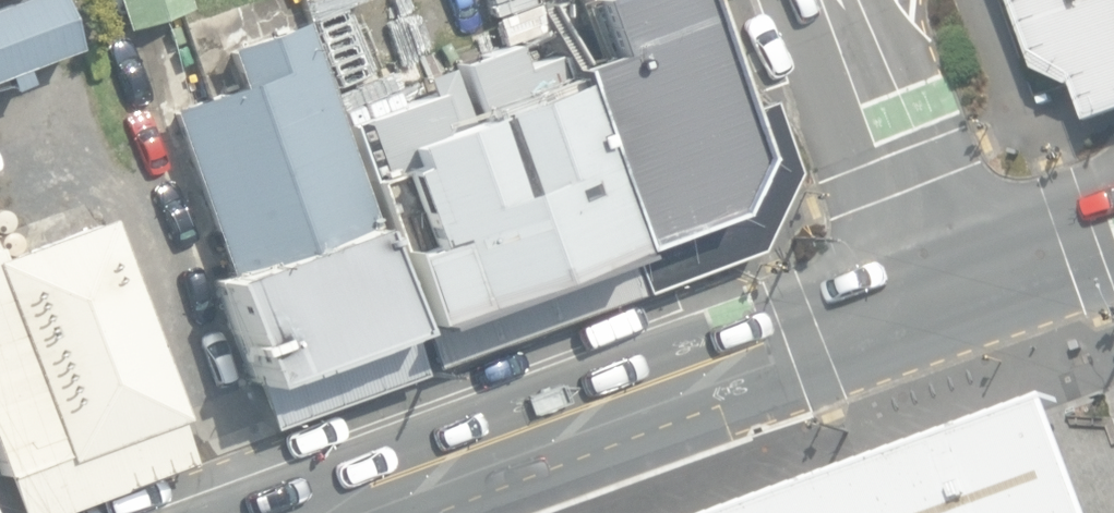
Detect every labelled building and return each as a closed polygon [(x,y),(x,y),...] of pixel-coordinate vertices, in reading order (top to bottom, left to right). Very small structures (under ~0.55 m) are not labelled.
[(0,87),(19,80),(14,66),(63,47),(45,0),(2,0),(0,1),(0,87)] [(123,32),(185,9),(181,0),(111,0),(123,32)] [(561,83),(623,250),(636,288),(638,293),(753,253),(757,244),(773,206),(788,172),(763,101),(738,110),(729,113),(689,0),(578,0),(597,53),(556,68),(561,83)] [(1036,70),(1066,83),(1072,86),(1086,122),(1113,112),(1113,0),(1011,0),(1036,70)] [(260,422),(263,430),(416,375),(413,367),(290,24),(222,48),(235,84),(164,109),(225,278),(210,283),(260,422)] [(428,362),(434,377),(628,306),(623,293),(610,258),(617,255),(543,56),(521,64),(514,46),(422,79),(428,96),(342,128),(428,362)] [(13,512),(56,512),(186,464),(181,451),(169,420),(176,417),(100,216),(0,254),(0,479),(12,510),(13,512)] [(1053,405),(1052,399),(739,512),(1094,512),(1053,405)]
